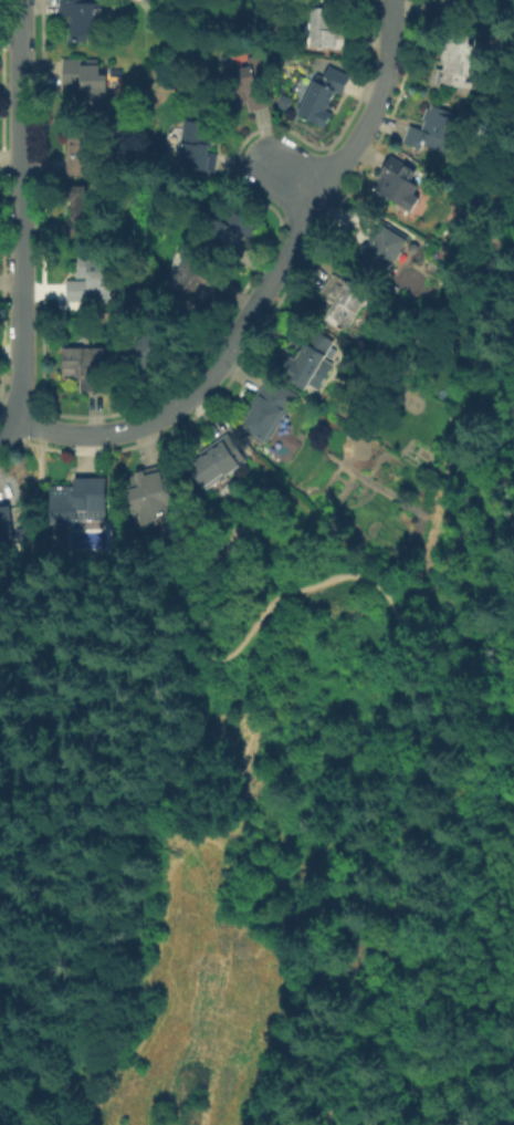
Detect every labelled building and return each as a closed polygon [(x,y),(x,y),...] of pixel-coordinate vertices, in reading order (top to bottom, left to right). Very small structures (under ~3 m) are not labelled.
[(62,19),(62,0),(88,0),(88,4),(102,4),(102,42),(72,42),(72,19),(62,19)] [(430,19),(430,0),(464,0),(464,19),(430,19)] [(342,9),(342,33),(356,33),(356,52),(313,52),(312,9),(342,9)] [(436,67),(444,69),(444,37),(479,38),(478,83),(466,82),(466,88),(436,87),(436,67)] [(254,116),(251,103),(230,108),(221,74),(249,67),(246,58),(266,53),(280,110),(254,116)] [(99,60),(99,79),(108,79),(107,107),(87,107),(87,88),(64,88),(64,60),(99,60)] [(300,115),(315,77),(322,80),(326,66),(354,77),(345,100),(334,95),(327,111),(336,114),(331,127),(300,115)] [(410,127),(422,131),(430,107),(460,117),(459,123),(465,125),(454,159),(406,144),(410,127)] [(186,124),(213,126),(210,157),(218,157),(216,176),(181,171),(186,124)] [(67,177),(67,137),(101,137),(101,177),(67,177)] [(390,158),(420,171),(413,185),(421,188),(417,199),(420,200),(413,216),(373,197),(390,158)] [(89,185),(65,186),(66,232),(82,231),(82,221),(89,221),(89,185)] [(71,237),(72,201),(106,201),(106,237),(71,237)] [(206,235),(229,205),(259,228),(235,258),(206,235)] [(384,221),(412,242),(388,275),(359,254),(384,221)] [(167,289),(193,250),(231,274),(204,314),(167,289)] [(114,305),(69,305),(69,282),(78,282),(78,258),(114,258),(114,305)] [(336,275),(375,298),(353,337),(326,322),(337,304),(324,296),(336,275)] [(124,355),(155,333),(169,353),(138,375),(124,355)] [(285,373),(314,333),(334,347),(325,358),(335,365),(314,394),(285,373)] [(82,384),(62,383),(63,348),(106,350),(105,385),(107,385),(107,394),(81,393),(82,384)] [(241,426),(272,378),(295,394),(264,441),(241,426)] [(231,436),(250,463),(207,493),(187,466),(231,436)] [(128,481),(170,466),(183,504),(141,519),(128,481)] [(49,523),(49,481),(107,481),(107,523),(49,523)] [(15,552),(0,553),(0,507),(13,507),(15,552)]
